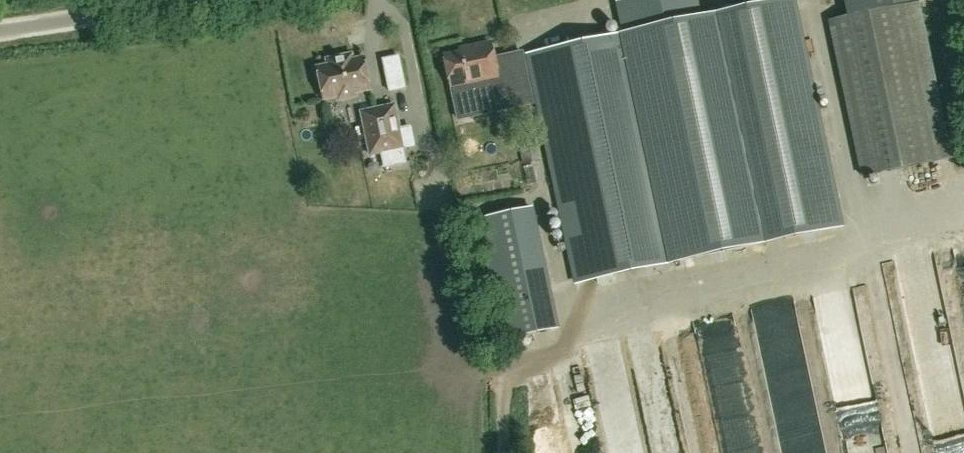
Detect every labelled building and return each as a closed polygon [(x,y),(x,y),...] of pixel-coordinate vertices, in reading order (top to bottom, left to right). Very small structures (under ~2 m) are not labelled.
[(529,56),(577,283),(842,226),(793,0),(792,0),(703,19),(699,0),(618,0),(616,1),(624,36),(529,56)] [(868,13),(829,21),(862,177),(940,160),(908,5),(931,0),(866,0),(868,13)] [(452,88),(480,82),(487,115),(534,105),(523,53),(494,60),(490,44),(472,48),(473,51),(445,57),(452,88)] [(317,68),(324,101),(338,98),(342,100),(353,98),(356,94),(371,91),(364,58),(353,61),(352,55),(326,60),(328,66),(317,68)] [(405,88),(398,56),(382,59),(389,91),(405,88)] [(395,106),(361,113),(371,156),(404,149),(395,106)] [(558,329),(532,209),(478,221),(504,340),(558,329)] [(855,250),(859,319),(891,317),(887,248),(855,250)] [(712,346),(738,345),(737,320),(711,321),(712,346)] [(674,337),(683,394),(704,390),(694,333),(674,337)] [(780,398),(810,392),(799,335),(787,337),(792,362),(773,365),(780,398)] [(936,452),(963,452),(963,397),(959,369),(957,370),(953,344),(918,350),(936,452)]
